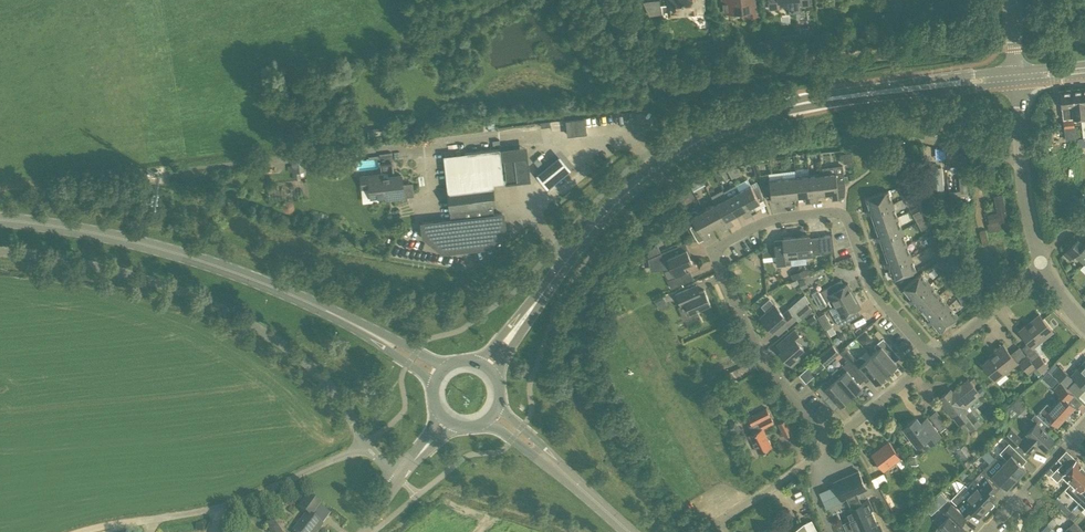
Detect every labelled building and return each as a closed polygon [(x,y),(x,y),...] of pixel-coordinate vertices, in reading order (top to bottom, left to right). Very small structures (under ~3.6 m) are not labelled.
[(671,7),(674,6),(677,11),(687,10),(687,13),(695,12),(695,9),(705,8),(704,0),(670,0),(671,7)] [(749,0),(723,0),(724,13),(749,10),(750,15),(757,15),(756,3),(749,3),(749,0)] [(769,3),(769,11),(780,10),(779,7),(788,6),(788,14),(800,13),(800,8),(810,7),(810,6),(810,5),(812,5),(812,0),(769,0),(769,3)] [(1069,90),(1072,116),(1081,115),(1083,137),(1084,137),(1084,106),(1084,103),(1082,104),(1081,88),(1069,90)] [(1069,90),(1060,91),(1063,117),(1072,116),(1069,90)] [(1074,126),(1073,119),(1063,120),(1065,139),(1078,137),(1077,125),(1074,126)] [(369,138),(386,136),(385,127),(368,129),(369,138)] [(346,146),(346,144),(339,145),(340,155),(347,154),(347,156),(363,154),(362,144),(346,146)] [(454,156),(444,157),(451,219),(425,222),(427,234),(444,248),(488,243),(502,225),(501,213),(494,214),(493,205),(496,205),(493,183),(504,181),(500,148),(454,153),(454,156)] [(844,153),(842,153),(843,162),(845,161),(847,161),(847,166),(852,165),(851,152),(844,153)] [(380,166),(393,164),(392,154),(379,156),(380,166)] [(506,181),(530,178),(527,156),(504,159),(506,181)] [(560,157),(536,176),(547,190),(571,171),(560,157)] [(938,184),(946,184),(945,164),(936,164),(938,184)] [(822,174),(824,193),(831,192),(832,199),(839,198),(838,191),(839,191),(840,189),(840,188),(845,188),(844,171),(822,174)] [(960,188),(967,187),(965,172),(958,173),(960,188)] [(382,176),(382,173),(360,176),(361,189),(370,188),(371,197),(392,195),(393,198),(404,197),(401,174),(382,176)] [(818,193),(824,193),(822,174),(809,175),(812,201),(818,200),(818,193)] [(805,202),(812,201),(809,175),(796,176),(798,196),(805,195),(805,202)] [(791,196),(798,196),(796,176),(783,178),(785,204),(792,203),(791,196)] [(779,205),(785,204),(783,178),(769,179),(771,198),(778,198),(779,205)] [(695,180),(689,183),(693,189),(699,186),(695,180)] [(739,190),(751,213),(757,210),(754,204),(760,201),(751,184),(739,190)] [(904,197),(910,194),(906,185),(899,189),(904,197)] [(745,217),(751,213),(739,190),(727,197),(736,213),(742,210),(745,217)] [(866,212),(893,203),(888,190),(865,198),(869,209),(866,210),(866,212)] [(995,209),(986,211),(988,222),(1006,218),(1002,192),(992,194),(995,209)] [(910,194),(904,197),(908,206),(915,202),(910,194)] [(730,217),(736,213),(727,197),(715,203),(728,226),(734,223),(730,217)] [(722,229),(728,226),(715,203),(704,209),(713,226),(719,223),(722,229)] [(874,224),(897,216),(893,203),(866,212),(867,214),(870,213),(874,224)] [(707,229),(713,226),(704,209),(698,213),(697,210),(694,209),(687,213),(686,216),(691,225),(690,226),(693,232),(698,228),(704,239),(710,236),(707,229)] [(917,221),(924,218),(919,210),(912,213),(917,221)] [(876,238),(902,229),(897,216),(874,224),(878,236),(875,237),(876,238)] [(924,218),(917,221),(921,230),(928,226),(924,218)] [(883,251),(906,243),(902,229),(876,238),(876,240),(879,239),(883,251)] [(796,235),(798,255),(806,254),(806,256),(816,255),(816,253),(834,251),(832,234),(817,235),(818,245),(810,245),(809,234),(796,235)] [(930,246),(937,242),(932,234),(926,238),(930,246)] [(787,265),(786,264),(791,263),(790,256),(798,255),(796,235),(783,237),(784,248),(775,249),(775,248),(762,249),(762,254),(775,253),(777,266),(787,265)] [(1083,243),(1080,247),(1073,242),(1063,252),(1070,258),(1073,254),(1078,258),(1080,256),(1084,261),(1084,241),(1083,243)] [(937,242),(930,246),(935,254),(941,250),(937,242)] [(674,247),(661,252),(656,243),(647,254),(649,257),(648,258),(650,270),(672,267),(676,276),(686,271),(683,265),(692,262),(686,249),(676,253),(674,247)] [(885,265),(911,256),(906,243),(883,251),(887,262),(884,263),(885,265)] [(911,256),(885,265),(885,267),(889,266),(893,277),(916,269),(911,256)] [(944,272),(951,268),(946,260),(940,263),(944,272)] [(951,268),(944,272),(949,280),(955,276),(951,268)] [(909,301),(930,283),(921,273),(902,289),(911,298),(908,300),(909,301)] [(835,305),(854,294),(847,282),(834,290),(831,285),(820,291),(826,301),(831,298),(835,305)] [(921,310),(939,294),(930,283),(909,301),(911,303),(913,301),(921,310)] [(958,297),(965,293),(960,285),(953,288),(958,297)] [(691,295),(688,287),(676,292),(681,305),(686,303),(690,312),(710,303),(704,289),(691,295)] [(965,293),(958,297),(962,305),(969,301),(965,293)] [(854,294),(835,305),(839,312),(833,315),(839,325),(850,319),(847,314),(861,306),(854,294)] [(928,323),(949,305),(939,294),(921,310),(929,319),(926,321),(928,323)] [(663,297),(655,300),(658,308),(666,304),(663,297)] [(760,316),(772,330),(781,322),(786,327),(796,318),(788,309),(783,313),(774,303),(769,297),(761,305),(766,311),(760,316)] [(808,318),(818,309),(814,304),(804,313),(808,318)] [(949,305),(928,323),(929,324),(931,322),(940,331),(958,315),(949,305)] [(712,325),(708,326),(703,312),(689,317),(697,340),(705,337),(705,335),(714,332),(712,325)] [(826,329),(832,325),(825,312),(818,316),(826,329)] [(1039,314),(1019,330),(1032,346),(1052,330),(1039,314)] [(791,365),(801,356),(797,352),(803,347),(798,341),(802,338),(794,329),(784,338),(788,343),(779,351),(791,365)] [(871,355),(886,373),(897,363),(887,352),(892,347),(883,337),(874,345),(877,349),(871,355)] [(982,363),(996,379),(1017,362),(1002,343),(994,350),(996,352),(982,363)] [(826,365),(840,352),(832,344),(818,356),(826,365)] [(886,373),(871,355),(865,359),(864,357),(859,357),(856,359),(845,347),(840,351),(848,360),(857,371),(859,373),(864,369),(875,382),(886,373)] [(1036,366),(1027,354),(1018,361),(1028,372),(1036,366)] [(1032,360),(1041,371),(1049,365),(1039,354),(1032,360)] [(852,375),(857,371),(848,360),(839,368),(838,367),(831,373),(836,378),(850,395),(861,385),(852,375)] [(1071,375),(1059,364),(1052,372),(1066,385),(1075,377),(1084,386),(1084,360),(1071,375)] [(818,372),(811,364),(799,374),(806,382),(818,372)] [(839,404),(850,395),(836,378),(829,384),(826,380),(816,388),(825,399),(830,394),(839,404)] [(980,395),(976,390),(977,390),(968,378),(948,394),(946,391),(939,397),(941,401),(949,412),(950,413),(951,413),(960,424),(963,422),(970,430),(981,422),(972,412),(970,413),(961,402),(964,400),(968,405),(980,395)] [(1074,406),(1069,401),(1074,395),(1060,381),(1054,387),(1061,394),(1051,406),(1047,402),(1036,413),(1048,424),(1052,420),(1057,425),(1074,406)] [(1010,410),(1017,418),(1031,405),(1023,397),(1010,410)] [(758,452),(772,446),(763,428),(774,422),(766,407),(748,417),(751,424),(750,425),(753,432),(749,434),(758,452)] [(940,431),(947,425),(936,410),(929,415),(940,431)] [(926,430),(916,417),(903,427),(917,445),(925,438),(930,444),(940,436),(932,425),(926,430)] [(784,436),(792,432),(786,419),(778,423),(784,436)] [(1037,422),(1022,437),(1011,427),(1002,436),(1009,442),(1013,446),(1018,442),(1031,454),(1040,445),(1043,448),(1053,437),(1037,422)] [(906,466),(900,458),(888,441),(871,453),(883,470),(893,462),(899,470),(906,466)] [(1016,477),(1025,467),(1015,457),(1019,452),(1013,446),(1009,442),(1000,452),(1006,458),(1002,463),(1001,463),(1016,477)] [(964,459),(971,454),(963,444),(956,449),(964,459)] [(1071,482),(1084,467),(1070,453),(1056,468),(1062,473),(1063,474),(1062,476),(1068,482),(1069,480),(1071,482)] [(981,471),(990,480),(995,475),(1007,487),(1016,477),(1001,463),(1002,463),(995,456),(981,471)] [(1084,495),(1084,467),(1071,482),(1065,489),(1079,502),(1084,495)] [(867,500),(861,503),(856,491),(865,487),(858,470),(833,481),(842,500),(847,498),(851,507),(845,510),(855,531),(881,531),(867,500)] [(986,485),(990,480),(981,471),(966,486),(988,506),(997,496),(991,490),(986,485)] [(876,477),(879,486),(891,482),(887,473),(876,477)] [(979,516),(988,506),(966,486),(953,500),(970,517),(975,512),(979,516)] [(323,526),(312,517),(320,505),(308,496),(299,508),(307,514),(294,531),(296,531),(318,531),(323,526)] [(927,515),(936,506),(932,501),(922,510),(927,515)] [(279,516),(285,512),(278,503),(273,508),(279,516)] [(960,524),(966,518),(951,504),(943,511),(948,516),(939,526),(937,525),(934,531),(963,531),(965,530),(960,524)] [(818,531),(811,519),(804,523),(789,530),(786,531),(818,531)] [(271,531),(276,526),(269,521),(264,526),(271,531)] [(1083,530),(1074,521),(1069,526),(1068,526),(1062,531),(1084,531),(1083,530)]
